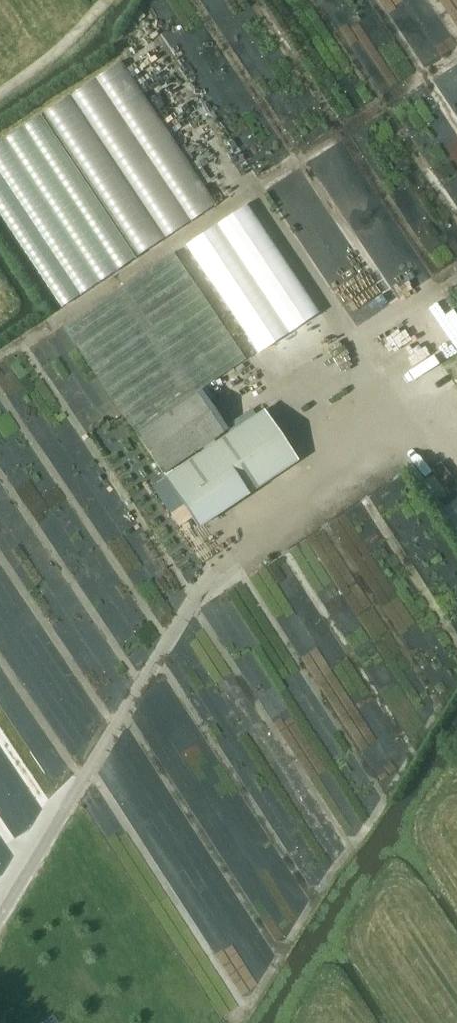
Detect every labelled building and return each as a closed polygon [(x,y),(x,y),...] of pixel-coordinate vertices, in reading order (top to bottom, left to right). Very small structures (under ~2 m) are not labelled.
[(214,205),(118,64),(43,114),(140,256),(214,205)] [(39,116),(0,142),(0,216),(61,307),(134,259),(39,116)] [(246,204),(185,244),(257,354),(318,313),(246,204)] [(172,253),(62,327),(134,434),(161,474),(201,448),(202,449),(213,442),(212,440),(222,433),(194,393),(244,359),(172,253)] [(203,451),(164,478),(197,527),(255,488),(222,439),(214,443),(213,442),(202,449),(203,451)] [(173,492),(164,478),(151,487),(160,501),(173,492)]
